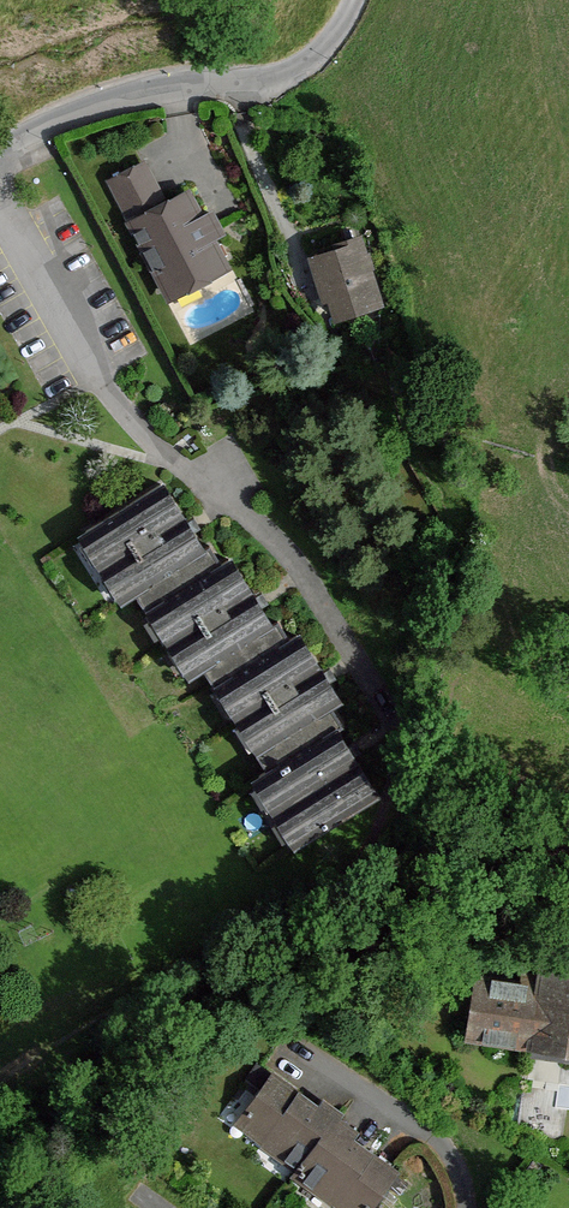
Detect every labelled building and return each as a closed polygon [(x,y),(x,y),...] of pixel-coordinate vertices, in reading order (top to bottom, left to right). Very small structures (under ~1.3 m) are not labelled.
[(114,183),(132,220),(168,203),(151,166),(114,183)] [(168,203),(132,220),(170,298),(234,266),(196,188),(168,203)] [(363,233),(308,255),(334,322),(389,300),(363,233)] [(210,553),(172,489),(87,539),(125,604),(210,553)] [(278,630),(240,560),(153,607),(192,678),(278,630)] [(307,637),(214,690),(256,763),(349,711),(307,637)] [(347,732),(255,789),(290,845),(382,789),(347,732)] [(465,1041),(568,1052),(568,939),(539,936),(535,974),(473,968),(465,1041)] [(235,1132),(339,1207),(374,1207),(406,1166),(276,1073),(235,1132)]
